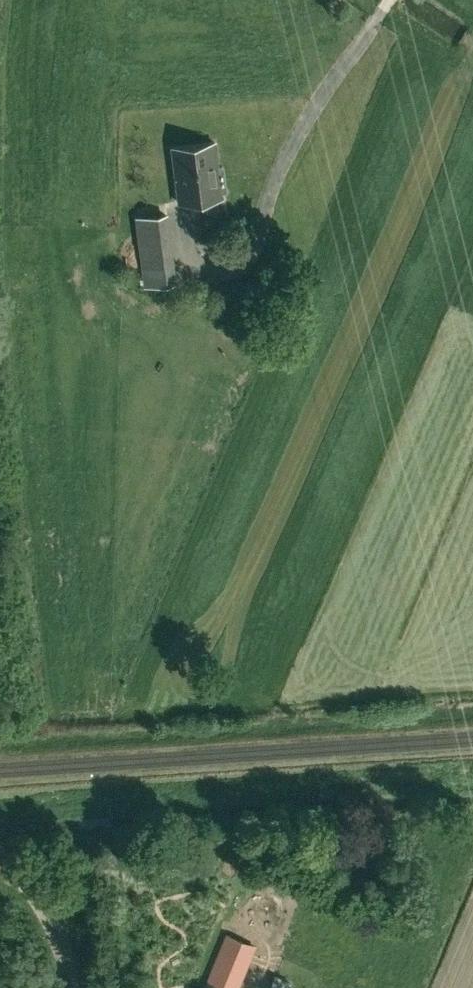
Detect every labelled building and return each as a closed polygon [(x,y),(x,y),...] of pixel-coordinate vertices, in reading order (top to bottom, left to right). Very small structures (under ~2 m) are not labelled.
[(221,196),(214,142),(172,147),(179,202),(221,196)] [(138,218),(144,265),(172,262),(166,214),(138,218)] [(205,987),(237,987),(254,947),(227,935),(215,965),(205,987)]
